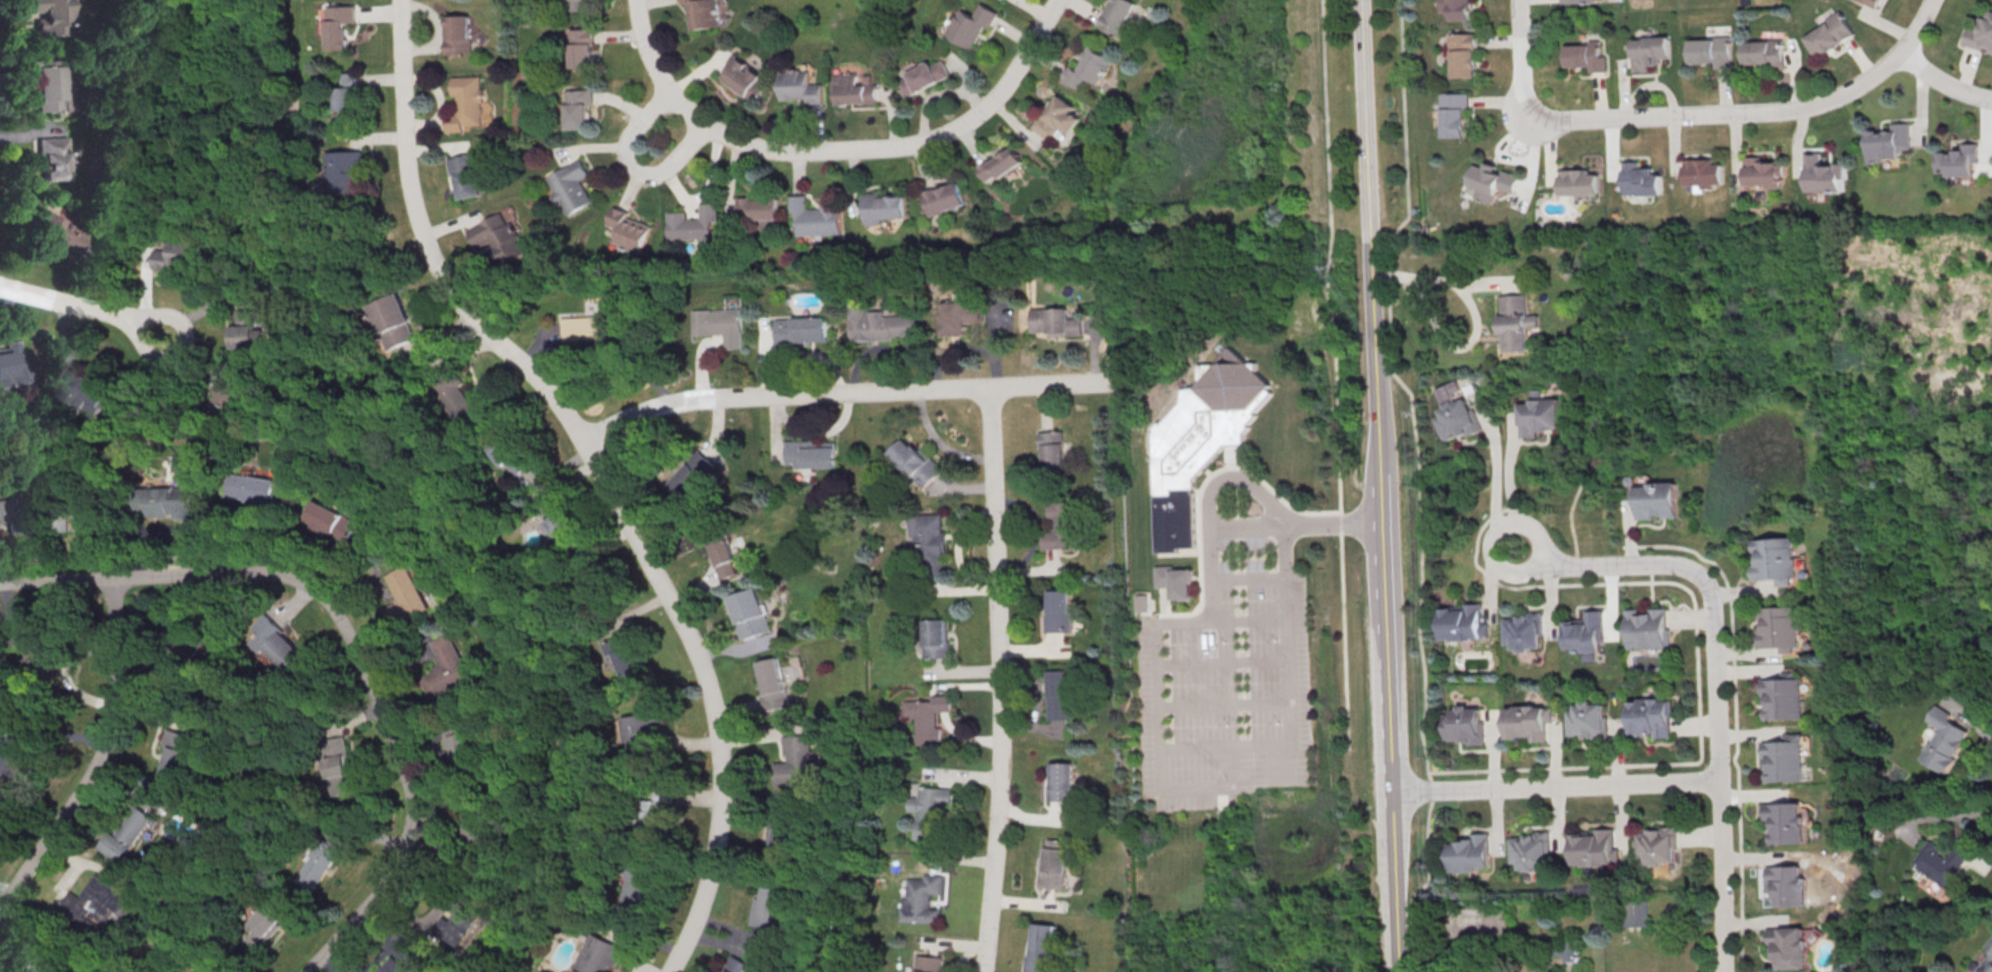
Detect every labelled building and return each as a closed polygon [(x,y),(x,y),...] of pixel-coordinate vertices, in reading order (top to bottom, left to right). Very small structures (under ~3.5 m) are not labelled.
[(79,37),(77,0),(24,0),(24,10),(48,9),(50,38),(79,37)] [(591,11),(591,0),(567,0),(567,11),(591,11)] [(682,3),(682,0),(716,0),(720,25),(691,29),(687,3),(682,3)] [(1126,40),(1133,27),(1128,24),(1140,2),(1136,0),(1114,0),(1107,13),(1105,11),(1097,24),(1126,40)] [(1439,12),(1449,12),(1449,19),(1470,19),(1470,10),(1473,10),(1473,0),(1471,1),(1471,0),(1438,0),(1439,12)] [(1876,8),(1880,0),(1860,0),(1876,8)] [(946,33),(970,48),(984,25),(989,28),(998,13),(979,2),(972,15),(960,8),(946,33)] [(325,6),(355,4),(355,21),(344,21),(344,28),(347,28),(348,49),(327,50),(325,6)] [(1963,43),(1991,53),(1991,10),(1987,8),(1984,17),(1981,16),(1978,23),(1981,23),(1979,30),(1969,27),(1963,43)] [(1839,10),(1854,33),(1818,57),(1805,37),(1829,22),(1827,19),(1839,10)] [(451,14),(475,14),(476,50),(450,50),(450,39),(452,39),(451,14)] [(573,65),(598,64),(597,26),(571,27),(573,65)] [(1447,34),(1475,33),(1476,50),(1474,50),(1475,77),(1452,78),(1451,51),(1448,51),(1447,34)] [(1689,39),(1714,39),(1714,36),(1729,35),(1730,67),(1715,68),(1714,61),(1690,62),(1689,39)] [(1633,39),(1634,55),(1632,55),(1632,71),(1649,71),(1648,64),(1661,64),(1661,58),(1669,57),(1668,36),(1646,36),(1646,39),(1633,39)] [(1565,45),(1566,66),(1590,65),(1590,71),(1606,71),(1605,56),(1600,56),(1600,39),(1589,40),(1589,44),(1565,45)] [(1742,41),(1743,63),(1771,62),(1771,65),(1784,64),(1783,39),(1769,39),(1769,40),(1742,41)] [(1089,44),(1114,59),(1099,84),(1087,78),(1081,89),(1063,78),(1070,65),(1077,69),(1083,59),(1081,57),(1089,44)] [(41,109),(77,108),(76,77),(68,77),(67,62),(47,62),(46,51),(19,52),(19,72),(40,71),(41,109)] [(733,52),(764,75),(760,79),(767,84),(755,101),(747,96),(746,97),(730,85),(731,84),(719,76),(728,64),(726,63),(733,52)] [(898,81),(906,97),(950,75),(942,60),(931,65),(929,61),(906,73),(908,76),(898,81)] [(782,99),(808,98),(808,103),(824,103),(823,83),(809,83),(809,69),(781,70),(782,99)] [(338,71),(360,71),(361,120),(339,120),(338,71)] [(835,72),(858,72),(858,84),(864,84),(864,74),(871,74),(871,84),(878,84),(878,103),(838,103),(838,95),(834,95),(835,72)] [(455,76),(484,75),(484,86),(488,86),(488,102),(485,102),(486,123),(470,123),(470,130),(451,130),(451,113),(461,113),(460,95),(455,95),(455,76)] [(566,129),(595,128),(593,88),(565,89),(566,129)] [(1440,93),(1440,138),(1465,138),(1465,109),(1468,109),(1468,92),(1440,93)] [(1031,127),(1050,141),(1061,127),(1071,134),(1083,118),(1073,111),(1075,107),(1058,95),(1054,102),(1051,100),(1031,127)] [(1893,123),(1911,122),(1912,149),(1902,149),(1902,157),(1886,157),(1886,162),(1870,163),(1868,130),(1880,130),(1880,133),(1886,132),(1886,131),(1894,131),(1893,123)] [(48,180),(73,178),(70,133),(35,136),(37,164),(46,163),(48,180)] [(1938,152),(1938,171),(1949,171),(1949,176),(1974,176),(1974,164),(1979,163),(1978,143),(1962,143),(1962,150),(1955,150),(1955,153),(1948,153),(1948,152),(1938,152)] [(986,180),(997,173),(1000,178),(1024,162),(1014,146),(990,161),(988,160),(977,167),(986,180)] [(357,148),(321,148),(321,188),(350,188),(349,165),(357,165),(357,148)] [(452,157),(482,152),(489,193),(462,197),(459,173),(455,173),(452,157)] [(1805,152),(1806,180),(1808,180),(1808,191),(1829,190),(1829,191),(1843,191),(1843,179),(1847,179),(1847,163),(1836,163),(1836,167),(1834,167),(1834,165),(1821,165),(1821,152),(1805,152)] [(570,212),(594,197),(582,177),(591,172),(581,156),(548,177),(570,212)] [(1744,157),(1745,184),(1768,183),(1768,188),(1782,187),(1781,176),(1786,176),(1786,164),(1780,165),(1780,162),(1769,162),(1769,161),(1763,161),(1762,156),(1744,157)] [(1682,159),(1683,185),(1703,184),(1703,188),(1715,188),(1715,184),(1723,184),(1722,163),(1715,163),(1715,158),(1682,159)] [(1622,161),(1623,194),(1661,193),(1660,174),(1653,174),(1653,167),(1639,168),(1639,161),(1622,161)] [(1487,162),(1485,167),(1476,164),(1468,184),(1476,187),(1473,196),(1492,204),(1498,188),(1514,194),(1521,176),(1487,162)] [(1559,170),(1560,195),(1577,194),(1577,198),(1590,197),(1590,193),(1598,193),(1598,174),(1591,174),(1590,168),(1559,170)] [(929,215),(966,203),(959,182),(937,189),(936,187),(922,192),(929,215)] [(881,218),(908,216),(906,195),(881,197),(880,192),(863,193),(865,223),(882,222),(881,218)] [(799,234),(843,233),(842,204),(821,204),(821,208),(809,208),(808,194),(791,195),(792,211),(798,211),(799,234)] [(763,229),(782,228),(781,198),(753,199),(752,197),(738,197),(739,215),(753,214),(753,219),(762,219),(763,229)] [(668,239),(700,237),(700,248),(713,248),(713,238),(712,221),(718,220),(717,202),(700,203),(701,218),(686,218),(686,211),(667,212),(668,239)] [(31,237),(51,247),(55,238),(83,251),(91,235),(85,232),(88,227),(46,206),(31,237)] [(613,242),(640,253),(651,227),(627,216),(628,212),(614,206),(606,224),(619,230),(613,242)] [(471,230),(505,210),(512,222),(516,220),(525,235),(522,237),(530,251),(503,266),(491,245),(482,249),(471,230)] [(154,265),(173,267),(174,263),(202,266),(206,236),(171,232),(169,244),(156,243),(154,265)] [(374,306),(404,292),(417,319),(413,321),(420,336),(394,349),(374,306)] [(1500,295),(1502,315),(1498,315),(1499,334),(1509,333),(1510,343),(1527,342),(1526,328),(1539,327),(1538,313),(1527,314),(1526,294),(1500,295)] [(850,301),(867,301),(867,307),(872,307),(872,311),(885,311),(885,315),(913,315),(913,336),(889,336),(889,341),(850,340),(850,301)] [(939,301),(966,301),(966,307),(981,307),(981,320),(964,320),(964,326),(939,326),(939,301)] [(230,346),(266,345),(265,327),(257,327),(257,303),(234,303),(234,324),(230,324),(230,346)] [(696,334),(729,333),(729,348),(747,348),(746,308),(695,309),(696,334)] [(1027,332),(1047,332),(1047,336),(1079,336),(1079,316),(1065,316),(1065,308),(1044,308),(1044,318),(1028,318),(1027,332)] [(565,316),(602,316),(602,310),(623,310),(623,341),(603,342),(603,339),(565,339),(565,316)] [(778,318),(831,317),(831,339),(811,339),(811,343),(778,344),(778,318)] [(27,379),(0,384),(0,350),(7,349),(6,340),(21,338),(27,379)] [(1155,552),(1178,551),(1178,547),(1196,546),(1194,476),(1223,445),(1243,445),(1244,431),(1251,426),(1249,424),(1258,414),(1255,411),(1272,392),(1268,387),(1271,384),(1255,369),(1256,361),(1246,361),(1230,347),(1215,363),(1196,363),(1196,382),(1193,386),(1190,385),(1189,387),(1187,385),(1186,387),(1179,387),(1178,394),(1177,396),(1179,398),(1177,400),(1179,402),(1150,428),(1152,430),(1150,433),(1155,552)] [(460,363),(471,377),(463,384),(474,399),(480,395),(492,411),(468,430),(450,406),(452,404),(443,392),(447,389),(439,379),(460,363)] [(76,365),(127,392),(113,418),(62,390),(76,365)] [(195,418),(224,435),(251,385),(222,369),(195,418)] [(1461,393),(1457,381),(1435,388),(1440,401),(1461,393)] [(1454,402),(1465,397),(1470,411),(1473,410),(1481,429),(1467,436),(1466,433),(1456,437),(1455,435),(1444,441),(1434,418),(1440,415),(1438,409),(1444,407),(1442,404),(1453,399),(1454,402)] [(1519,403),(1521,437),(1537,436),(1536,432),(1546,431),(1546,430),(1553,429),(1552,427),(1561,427),(1559,397),(1531,398),(1531,403),(1519,403)] [(492,444),(516,476),(538,460),(528,446),(524,449),(511,430),(492,444)] [(1033,431),(1060,431),(1061,471),(1037,471),(1037,447),(1033,447),(1033,431)] [(885,453),(922,488),(940,468),(927,456),(923,460),(899,437),(885,453)] [(786,441),(819,441),(819,447),(837,447),(838,467),(787,468),(786,441)] [(670,487),(685,502),(721,467),(700,446),(686,460),(691,466),(670,487)] [(229,471),(277,481),(272,505),(224,495),(229,471)] [(1636,486),(1637,519),(1654,519),(1654,515),(1664,515),(1664,519),(1678,519),(1677,481),(1650,482),(1650,486),(1636,486)] [(0,499),(0,484),(14,484),(14,501),(26,500),(26,534),(5,534),(4,521),(0,521),(0,499)] [(139,488),(194,487),(195,513),(148,514),(147,508),(140,508),(139,488)] [(536,508),(558,493),(574,518),(570,521),(574,528),(556,539),(536,508)] [(316,497),(360,520),(349,540),(305,516),(316,497)] [(1044,501),(1074,502),(1073,548),(1039,548),(1039,530),(1050,530),(1050,519),(1044,518),(1044,501)] [(58,505),(112,504),(113,524),(92,525),(92,530),(59,530),(58,505)] [(908,515),(939,515),(939,572),(918,572),(918,538),(908,538),(908,515)] [(721,581),(738,573),(732,559),(739,556),(727,527),(706,536),(720,566),(716,568),(721,581)] [(1753,538),(1754,554),(1757,554),(1758,564),(1752,565),(1753,580),(1778,578),(1779,587),(1793,586),(1792,577),(1798,577),(1794,535),(1753,538)] [(389,575),(410,564),(432,605),(398,624),(388,606),(401,599),(389,575)] [(1170,598),(1170,586),(1153,586),(1153,564),(1171,564),(1171,569),(1190,569),(1191,598),(1170,598)] [(743,639),(774,629),(760,588),(733,597),(742,622),(738,623),(743,639)] [(1044,589),(1067,589),(1066,611),(1069,611),(1069,632),(1041,632),(1042,611),(1043,611),(1044,589)] [(1146,592),(1129,592),(1130,613),(1147,612),(1146,592)] [(1440,607),(1441,639),(1488,637),(1487,622),(1481,622),(1480,603),(1464,604),(1464,609),(1453,609),(1453,607),(1440,607)] [(1760,607),(1761,620),(1764,620),(1764,631),(1760,631),(1761,647),(1800,646),(1799,606),(1760,607)] [(1627,608),(1628,649),(1672,648),(1671,628),(1668,628),(1667,607),(1650,608),(1650,613),(1641,613),(1640,608),(1627,608)] [(1586,610),(1586,618),(1564,619),(1565,649),(1574,649),(1575,652),(1583,652),(1583,661),(1595,660),(1595,651),(1599,651),(1599,641),(1603,641),(1602,610),(1586,610)] [(1503,618),(1504,643),(1512,643),(1512,648),(1519,648),(1519,651),(1529,651),(1529,648),(1540,647),(1540,635),(1542,635),(1542,611),(1528,611),(1528,614),(1518,614),(1518,618),(1503,618)] [(264,613),(313,653),(298,672),(268,647),(264,651),(245,636),(264,613)] [(921,619),(945,620),(944,658),(923,658),(924,643),(920,643),(921,619)] [(164,663),(194,621),(212,634),(182,676),(164,663)] [(32,627),(57,627),(56,657),(65,657),(65,685),(23,685),(23,656),(32,656),(32,627)] [(606,641),(636,630),(641,642),(637,643),(647,669),(628,677),(618,651),(611,654),(606,641)] [(434,644),(454,634),(475,677),(434,696),(423,672),(443,663),(434,644)] [(763,707),(791,699),(788,689),(793,688),(783,655),(757,663),(765,692),(759,694),(763,707)] [(1044,667),(1067,667),(1067,688),(1075,688),(1075,702),(1069,702),(1069,715),(1044,716),(1044,667)] [(1762,679),(1802,677),(1804,718),(1765,720),(1764,707),(1769,706),(1768,696),(1763,696),(1762,679)] [(902,700),(928,700),(929,693),(949,693),(948,710),(934,710),(934,724),(939,724),(939,742),(914,742),(915,714),(902,714),(902,700)] [(1630,701),(1631,733),(1639,733),(1639,735),(1649,734),(1649,730),(1656,729),(1656,737),(1672,737),(1671,717),(1674,717),(1673,700),(1663,700),(1662,697),(1638,698),(1638,701),(1630,701)] [(618,713),(644,710),(643,703),(666,700),(669,721),(650,723),(652,736),(648,737),(650,755),(629,757),(627,740),(621,741),(618,713)] [(1569,710),(1570,735),(1585,735),(1585,738),(1593,738),(1593,740),(1609,739),(1608,716),(1606,716),(1605,703),(1593,703),(1593,700),(1582,701),(1582,704),(1577,704),(1577,710),(1569,710)] [(1934,704),(1924,719),(1938,728),(1929,742),(1927,741),(1916,757),(1942,774),(1961,745),(1959,743),(1967,731),(1947,718),(1950,714),(1942,708),(1934,704)] [(1445,715),(1446,741),(1468,740),(1469,744),(1485,744),(1484,720),(1481,720),(1481,708),(1469,708),(1469,705),(1459,705),(1459,709),(1453,709),(1453,714),(1445,715)] [(1505,706),(1506,739),(1531,738),(1531,742),(1547,742),(1547,721),(1553,721),(1553,706),(1538,706),(1538,705),(1505,706)] [(170,726),(200,738),(181,785),(158,776),(171,744),(164,741),(170,726)] [(452,735),(476,729),(484,764),(459,770),(452,735)] [(12,732),(38,737),(27,789),(6,785),(14,748),(8,747),(12,732)] [(777,785),(798,785),(798,777),(813,777),(812,733),(789,734),(789,761),(776,761),(777,785)] [(315,739),(345,734),(354,797),(333,800),(327,760),(318,761),(315,739)] [(1763,741),(1803,739),(1805,781),(1766,782),(1765,769),(1770,769),(1770,758),(1764,758),(1763,741)] [(1046,760),(1069,761),(1069,784),(1075,784),(1075,799),(1045,799),(1046,760)] [(657,782),(675,783),(669,840),(637,837),(639,816),(642,816),(644,797),(655,798),(657,782)] [(921,785),(949,787),(948,803),(939,803),(937,842),(919,841),(921,785)] [(464,801),(486,799),(488,821),(501,820),(503,843),(490,844),(491,851),(468,853),(464,801)] [(1765,803),(1766,820),(1772,820),(1772,831),(1770,831),(1771,843),(1806,842),(1805,815),(1802,816),(1802,802),(1765,803)] [(773,857),(796,861),(801,826),(794,825),(797,806),(775,803),(770,830),(777,831),(773,857)] [(139,806),(155,817),(122,862),(102,847),(116,828),(120,831),(139,806)] [(1638,832),(1639,858),(1647,858),(1647,865),(1664,865),(1664,862),(1678,861),(1677,826),(1660,827),(1661,830),(1653,830),(1653,828),(1644,829),(1644,832),(1638,832)] [(331,828),(348,842),(313,889),(295,876),(331,828)] [(1572,833),(1574,867),(1621,865),(1620,848),(1614,848),(1613,828),(1596,829),(1596,832),(1572,833)] [(1511,838),(1512,862),(1518,862),(1518,868),(1527,868),(1527,870),(1536,870),(1536,867),(1550,867),(1549,854),(1552,854),(1551,830),(1533,831),(1533,833),(1525,834),(1525,837),(1511,838)] [(1450,844),(1450,872),(1478,872),(1478,867),(1489,867),(1489,833),(1473,833),(1473,838),(1464,838),(1464,840),(1457,840),(1457,844),(1450,844)] [(1039,844),(1044,844),(1045,837),(1066,838),(1063,887),(1036,885),(1039,844)] [(1912,866),(1950,888),(1972,848),(1957,840),(1950,852),(1928,839),(1912,866)] [(635,857),(623,910),(647,915),(654,884),(660,885),(665,864),(635,857)] [(1768,866),(1802,865),(1803,877),(1807,877),(1807,907),(1778,907),(1778,899),(1773,899),(1773,883),(1768,883),(1768,866)] [(96,871),(140,903),(126,921),(114,912),(95,938),(55,909),(71,886),(80,893),(96,871)] [(897,919),(936,921),(936,907),(927,906),(928,891),(941,892),(942,873),(922,872),(922,877),(905,876),(904,898),(900,898),(900,906),(898,906),(897,919)] [(751,923),(782,928),(784,913),(788,914),(794,879),(764,874),(760,897),(756,896),(751,923)] [(448,883),(489,915),(463,948),(438,929),(448,916),(453,920),(459,911),(453,906),(450,909),(436,899),(448,883)] [(1623,926),(1649,926),(1649,900),(1623,900),(1623,926)] [(270,903),(289,918),(262,951),(243,936),(270,903)] [(1027,921),(1053,923),(1048,971),(1022,970),(1027,921)] [(1768,928),(1804,927),(1805,939),(1807,939),(1808,968),(1779,969),(1779,961),(1775,961),(1775,946),(1769,946),(1768,928)] [(612,964),(617,966),(627,946),(596,931),(575,971),(608,971),(612,964)] [(1982,946),(1991,933),(1991,971),(1974,971),(1990,952),(1982,946)] [(1579,961),(1579,940),(1567,941),(1567,961),(1579,961)] [(392,953),(413,971),(374,971),(392,953)] [(939,954),(916,953),(915,968),(911,968),(911,971),(938,971),(939,954)] [(757,965),(733,954),(724,971),(754,971),(757,965)]
